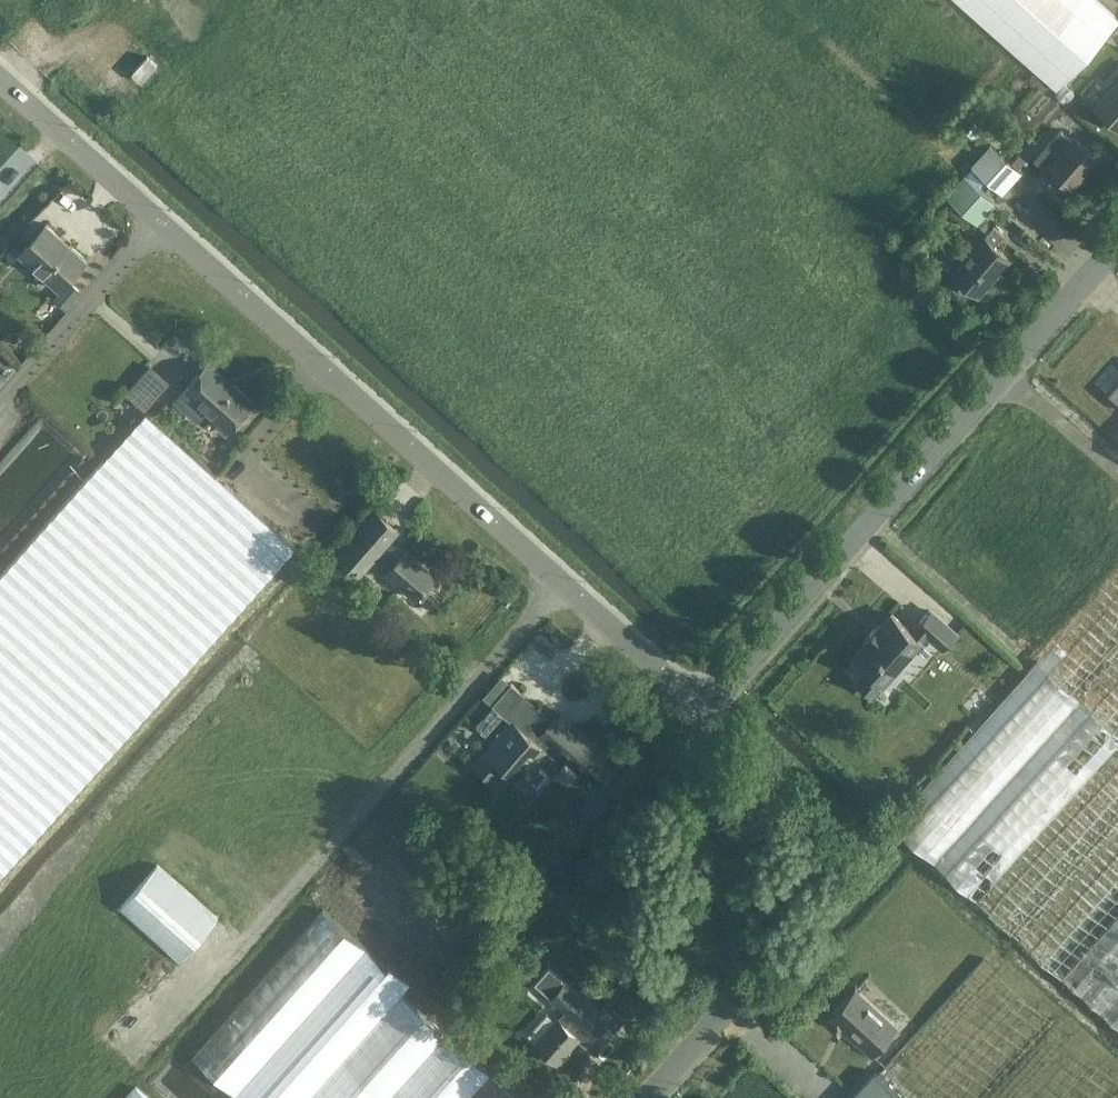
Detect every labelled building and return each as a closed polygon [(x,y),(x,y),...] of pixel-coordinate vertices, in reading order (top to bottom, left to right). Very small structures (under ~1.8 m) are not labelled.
[(1056,90),(1117,21),(1117,17),(1099,0),(956,0),(1056,90)] [(147,55),(132,71),(142,80),(157,64),(147,55)] [(1097,105),(1117,123),(1117,80),(1097,105)] [(1051,127),(1062,114),(1049,103),(1037,116),(1051,127)] [(1073,186),(1098,158),(1074,136),(1073,138),(1061,128),(1035,158),(1047,169),(1050,166),(1073,186)] [(972,163),(1003,192),(1022,172),(991,143),(972,163)] [(978,224),(996,203),(964,174),(945,195),(978,224)] [(18,252),(21,254),(33,266),(60,289),(61,288),(86,259),(44,222),(18,252)] [(982,291),(1012,256),(997,243),(1006,233),(995,223),(956,269),(982,291)] [(74,300),(61,288),(60,289),(52,298),(66,309),(74,300)] [(145,405),(172,380),(155,361),(128,386),(145,405)] [(228,430),(253,402),(232,383),(226,389),(201,367),(173,399),(194,419),(204,409),(228,430)] [(1109,392),(1117,401),(1117,382),(1109,392)] [(1,875),(296,546),(146,411),(0,575),(0,874),(1,875)] [(412,598),(433,576),(403,549),(401,551),(388,539),(396,530),(374,511),(336,554),(357,573),(371,559),(385,572),(384,573),(412,598)] [(892,821),(1117,1024),(1117,570),(957,748),(936,771),(892,821)] [(920,638),(927,631),(945,646),(956,633),(930,609),(918,622),(920,624),(914,630),(894,613),(882,626),(879,623),(867,636),(870,639),(856,656),(870,669),(858,682),(871,694),(884,679),(883,679),(896,664),(900,667),(913,653),(909,649),(920,638)] [(513,682),(493,705),(476,724),(487,734),(504,715),(513,722),(489,749),(475,764),(492,779),(505,764),(519,776),(550,742),(597,784),(613,766),(555,714),(552,717),(513,682)] [(158,865),(121,907),(180,959),(217,917),(158,865)] [(482,1082),(491,1072),(403,993),(412,982),(390,962),(387,964),(324,908),(192,1055),(240,1097),(499,1097),(482,1082)] [(877,1071),(852,1097),(1117,1097),(1117,1060),(993,945),(877,1071)] [(557,1061),(579,1036),(584,1040),(591,1032),(593,1034),(598,1028),(607,1037),(614,1030),(596,1014),(599,1010),(566,980),(552,995),(567,1008),(536,1043),(557,1061)] [(831,1017),(873,1053),(898,1025),(857,988),(831,1017)] [(471,1021),(487,1024),(490,1008),(475,1005),(471,1021)] [(491,1072),(482,1082),(499,1097),(526,1097),(494,1069),(491,1072)] [(126,1097),(125,1097),(151,1097),(136,1085),(126,1097)]
